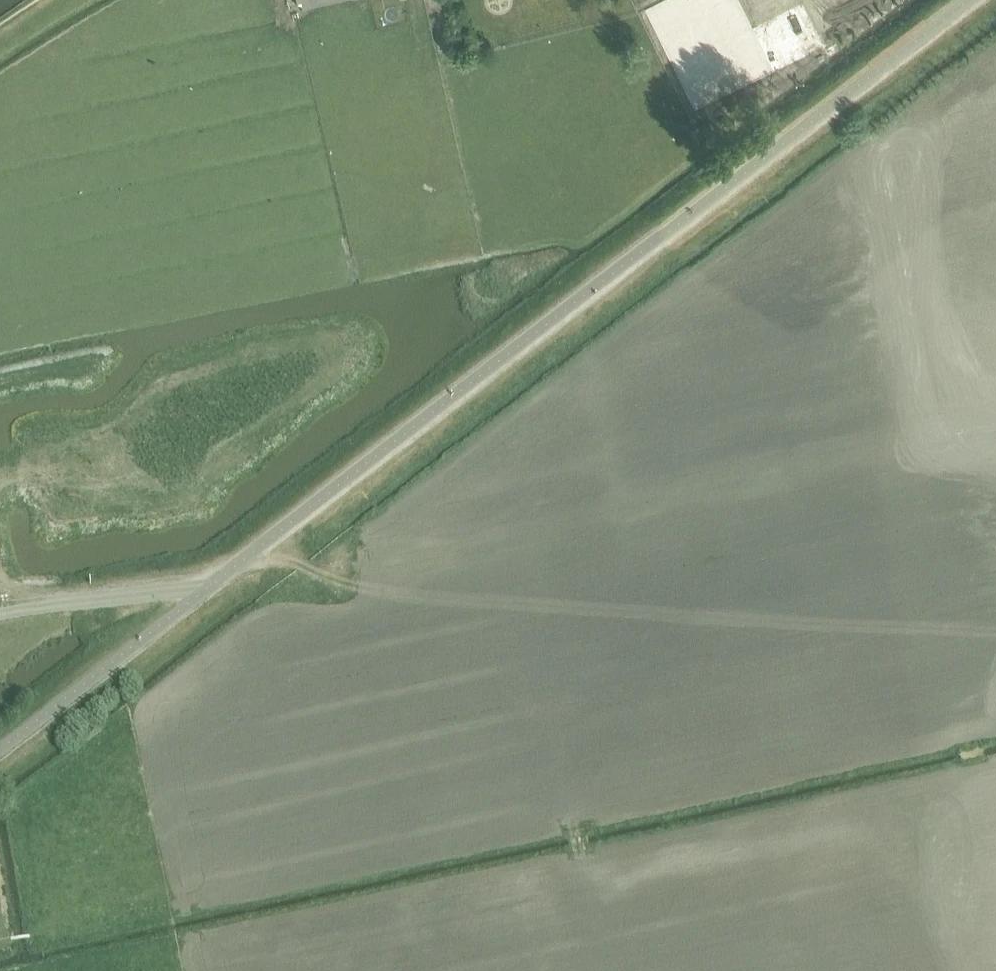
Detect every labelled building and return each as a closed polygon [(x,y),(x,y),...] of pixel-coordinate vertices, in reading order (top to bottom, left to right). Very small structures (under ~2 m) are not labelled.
[(817,6),(814,0),(803,0),(809,11),(817,6)] [(773,28),(782,24),(771,2),(763,6),(773,28)] [(795,17),(800,26),(822,15),(817,6),(795,17)] [(773,28),(778,37),(800,26),(795,17),(773,28)]
